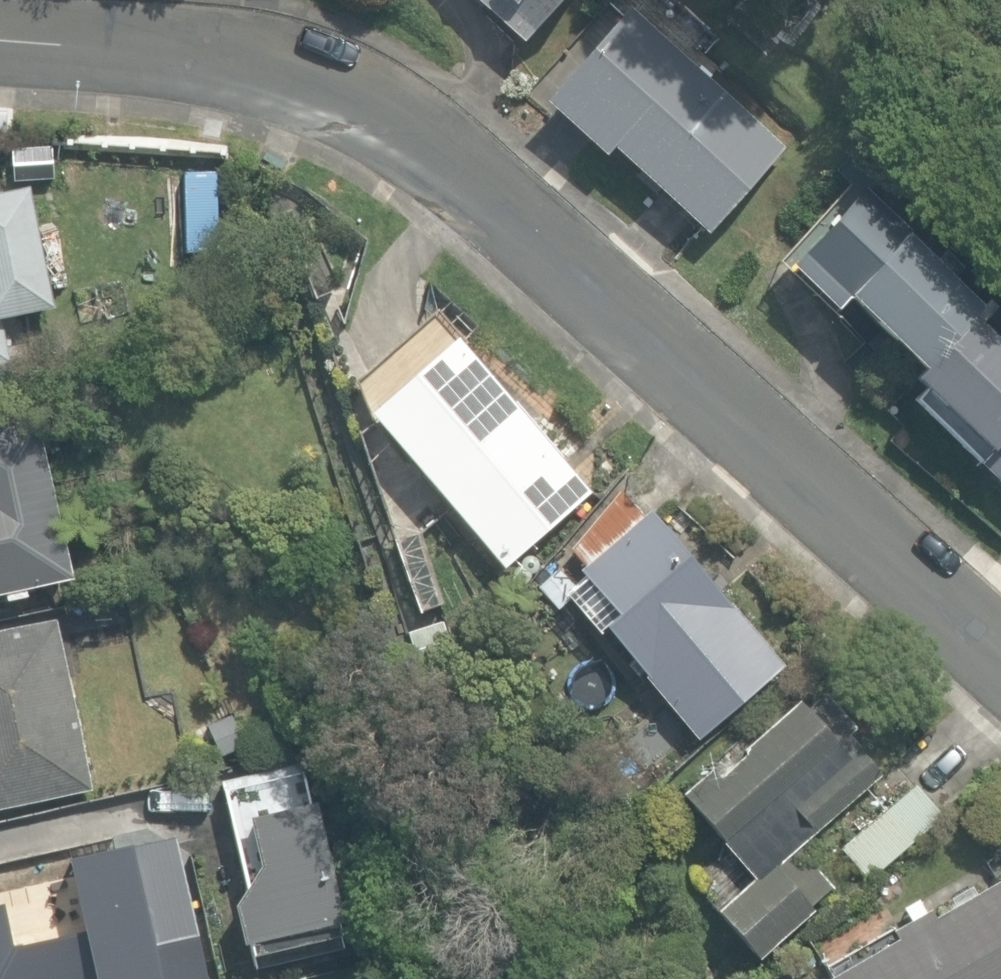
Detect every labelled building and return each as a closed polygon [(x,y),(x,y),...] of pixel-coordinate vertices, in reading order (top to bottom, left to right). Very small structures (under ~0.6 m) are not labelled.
[(521,44),(560,0),(471,0),(521,44)] [(611,149),(705,234),(783,146),(680,54),(629,7),(586,54),(542,102),(604,157),(611,149)] [(9,124),(10,108),(0,107),(0,124),(9,124)] [(844,297),(921,369),(972,316),(984,303),(955,275),(964,267),(945,248),(936,257),(909,232),(911,230),(862,185),(787,265),(833,309),(844,297)] [(49,307),(24,189),(0,194),(0,318),(49,307)] [(921,369),(911,380),(988,452),(977,464),(1000,487),(1000,342),(1000,343),(972,316),(921,369)] [(367,415),(499,567),(586,492),(453,340),(367,415)] [(77,580),(43,419),(0,428),(0,596),(77,580)] [(603,623),(692,744),(787,674),(661,503),(641,518),(618,486),(567,547),(580,565),(588,576),(567,591),(595,628),(603,623)] [(94,790),(58,617),(0,629),(0,810),(94,790)] [(716,909),(757,957),(813,909),(809,905),(831,887),(795,846),(878,774),(856,748),(865,741),(823,692),(806,707),(799,699),(739,750),(742,754),(718,775),(712,769),(681,796),(752,878),(716,909)] [(343,950),(302,771),(222,789),(246,892),(229,896),(239,943),(245,942),(252,971),(343,950)] [(838,848),(866,881),(942,818),(914,785),(838,848)] [(135,840),(64,856),(78,923),(14,937),(5,897),(0,898),(0,978),(166,978),(135,840)] [(824,978),(1000,978),(1000,877),(930,917),(926,909),(889,929),(894,938),(823,978),(824,978)]
